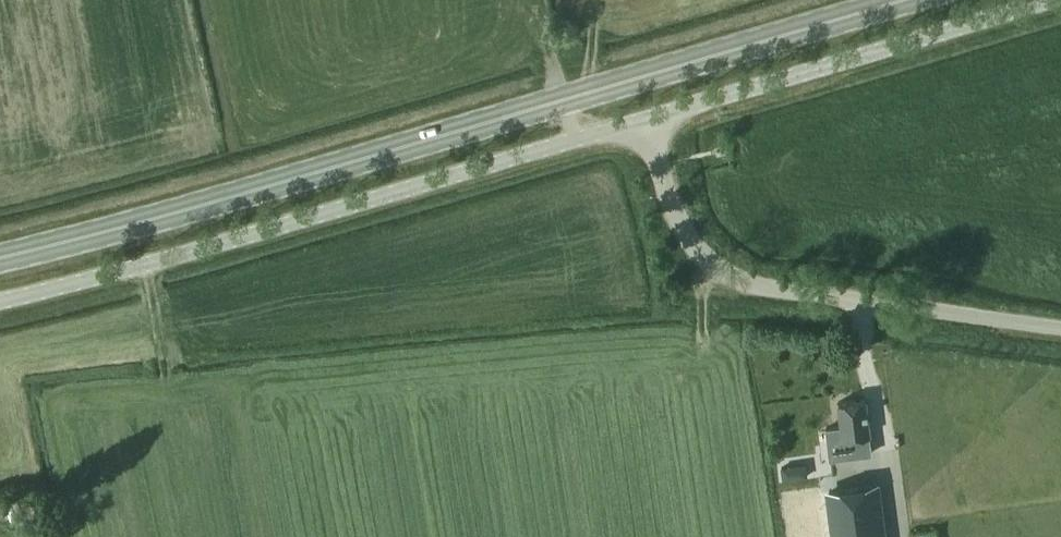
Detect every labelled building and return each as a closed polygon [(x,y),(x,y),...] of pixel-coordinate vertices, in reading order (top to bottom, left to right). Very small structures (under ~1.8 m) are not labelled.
[(866,399),(838,402),(841,426),(826,428),(830,458),(872,453),(869,434),(870,434),(866,399)] [(877,486),(829,492),(834,536),(883,536),(877,486)]
